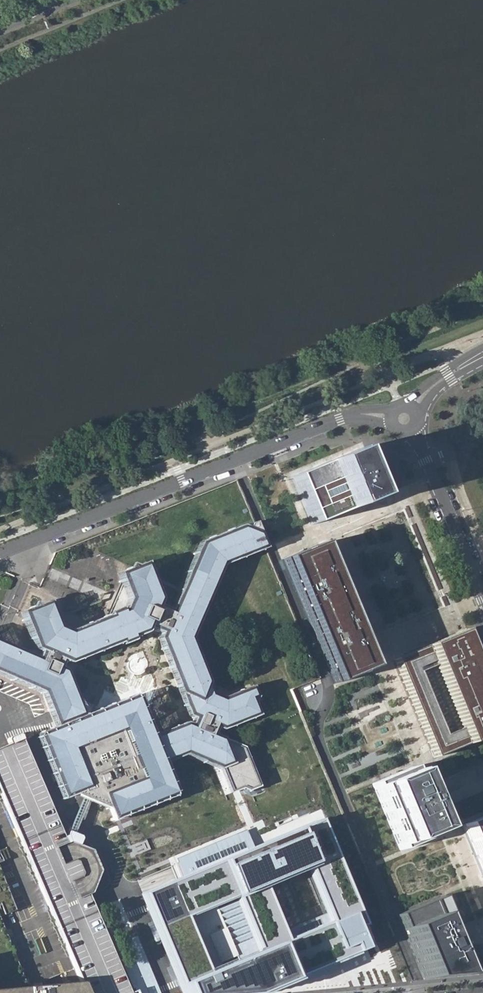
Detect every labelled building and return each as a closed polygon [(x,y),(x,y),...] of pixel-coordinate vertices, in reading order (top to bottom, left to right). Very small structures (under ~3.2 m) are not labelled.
[(358,449),(290,477),(310,525),(324,519),(367,501),(378,496),(358,449)] [(247,525),(246,529),(244,531),(249,542),(259,537),(253,523),(247,525)] [(69,789),(45,731),(34,735),(61,799),(73,795),(105,809),(111,822),(175,795),(163,764),(181,756),(215,771),(220,782),(226,796),(242,789),(248,792),(259,787),(242,748),(214,736),(217,729),(221,731),(259,716),(254,703),(257,697),(252,686),(220,699),(210,694),(188,640),(221,566),(264,549),(259,537),(249,542),(244,531),(246,529),(240,526),(198,543),(169,610),(173,611),(181,592),(202,601),(184,639),(202,685),(199,693),(194,691),(190,699),(182,702),(187,715),(192,717),(189,723),(185,722),(151,735),(135,695),(83,716),(88,729),(102,723),(137,737),(152,776),(144,794),(111,808),(108,802),(75,787),(69,789)] [(280,559),(328,673),(332,683),(369,667),(366,658),(346,610),(317,543),(280,559)] [(17,610),(33,650),(36,649),(38,644),(32,631),(37,620),(71,635),(108,620),(126,581),(143,574),(153,598),(151,602),(157,604),(159,598),(144,561),(115,573),(119,583),(105,614),(67,629),(56,625),(45,599),(17,610)] [(45,731),(69,789),(75,787),(108,802),(111,808),(144,794),(152,776),(137,737),(102,723),(88,729),(83,716),(80,717),(65,681),(72,662),(75,657),(138,632),(141,626),(146,628),(162,635),(158,642),(182,702),(190,699),(194,691),(199,693),(202,685),(184,639),(202,601),(181,592),(173,611),(169,610),(157,604),(151,602),(153,598),(143,574),(126,581),(108,620),(71,635),(37,620),(32,631),(38,644),(36,649),(33,650),(24,654),(4,645),(0,655),(0,676),(40,693),(55,727),(45,731)] [(146,628),(141,626),(138,632),(75,657),(72,662),(143,635),(146,628)] [(434,758),(482,737),(482,669),(465,627),(392,658),(427,742),(434,758)] [(0,748),(0,791),(87,992),(135,992),(135,991),(131,991),(129,992),(86,894),(90,893),(98,872),(89,851),(75,845),(77,838),(66,833),(65,836),(62,837),(18,736),(15,735),(7,738),(6,741),(8,745),(0,748)] [(371,783),(399,850),(439,834),(411,767),(371,783)] [(461,824),(482,877),(482,815),(461,824)] [(246,831),(175,859),(182,877),(140,894),(180,992),(266,992),(365,950),(355,927),(362,925),(319,820),(253,849),(246,831)] [(13,911),(0,878),(0,917),(13,911)] [(396,914),(423,980),(473,975),(440,896),(396,914)] [(82,982),(25,989),(0,929),(0,992),(86,992),(82,982)] [(380,949),(361,956),(371,984),(394,975),(397,983),(411,978),(399,947),(382,954),(380,949)]
